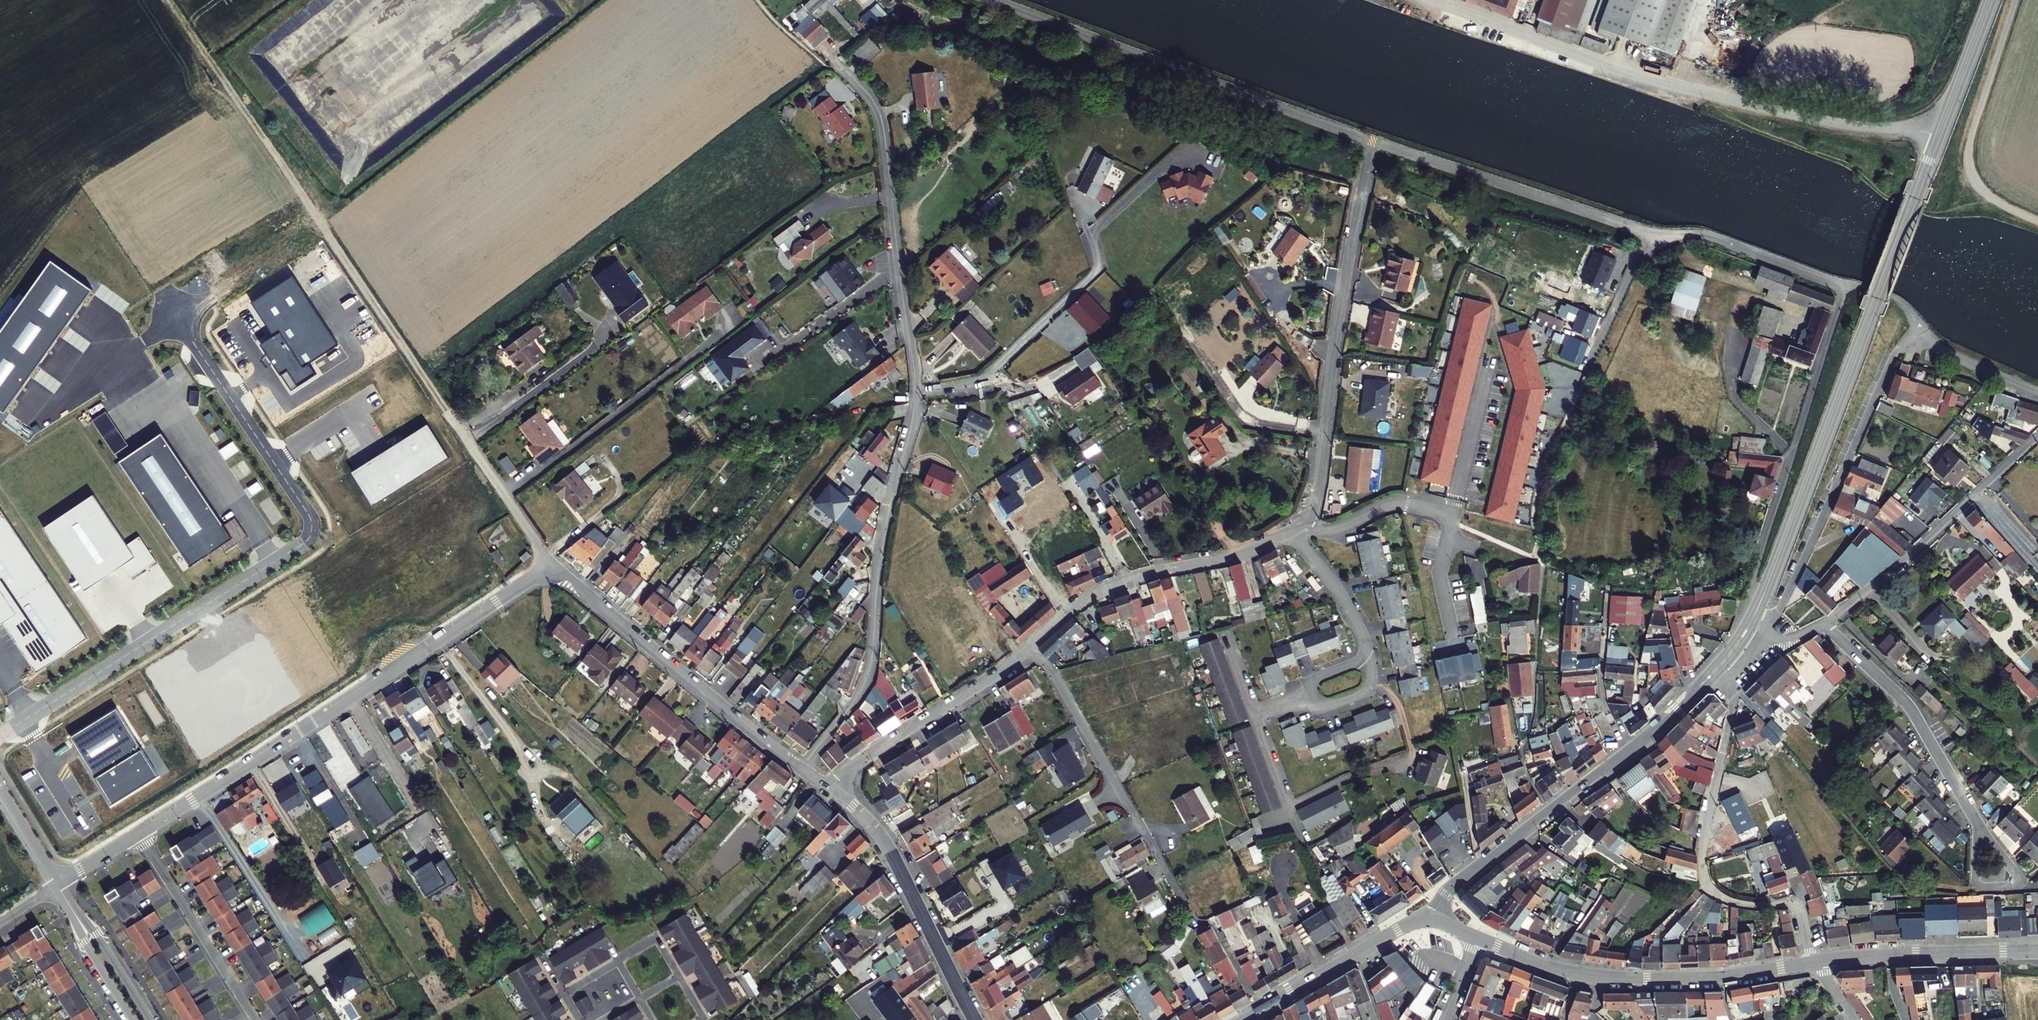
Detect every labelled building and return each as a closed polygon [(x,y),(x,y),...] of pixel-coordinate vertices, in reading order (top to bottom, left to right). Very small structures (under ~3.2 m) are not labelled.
[(804,6),(810,12),(812,14),(793,30),(795,33),(798,30),(814,48),(828,35),(826,33),(827,31),(816,19),(828,9),(833,15),(835,14),(848,28),(851,25),(829,0),(811,0),(804,6)] [(1511,17),(1518,0),(1463,0),(1511,17)] [(1583,32),(1594,0),(1546,0),(1535,31),(1572,45),(1572,43),(1579,45),(1584,32),(1583,32)] [(1590,28),(1597,31),(1597,33),(1615,40),(1617,33),(1676,54),(1681,40),(1604,13),(1608,0),(1600,0),(1590,28)] [(1604,13),(1681,40),(1696,0),(1608,0),(1604,13)] [(883,17),(873,6),(860,18),(870,29),(883,17)] [(880,51),(872,43),(856,57),(863,66),(880,51)] [(938,108),(935,71),(912,73),(914,90),(916,90),(917,98),(915,98),(916,110),(938,108)] [(817,110),(832,99),(830,95),(815,107),(817,110)] [(832,99),(817,110),(838,138),(857,123),(853,117),(850,119),(846,115),(848,114),(841,105),(838,107),(832,99)] [(830,143),(836,139),(830,131),(825,134),(830,143)] [(1094,154),(1076,191),(1093,199),(1111,162),(1094,154)] [(1213,177),(1199,171),(1196,177),(1191,175),(1190,177),(1187,176),(1184,177),(1181,171),(1168,176),(1170,180),(1159,184),(1165,197),(1175,193),(1177,199),(1186,195),(1192,197),(1193,200),(1201,203),(1213,177)] [(1000,204),(995,198),(979,214),(983,219),(1000,204)] [(982,220),(977,215),(970,222),(975,227),(982,220)] [(807,225),(801,219),(775,237),(780,244),(785,240),(790,248),(785,251),(795,264),(805,257),(813,258),(814,250),(835,234),(832,231),(833,225),(828,225),(825,221),(805,237),(801,230),(807,225)] [(1308,242),(1292,230),(1274,257),(1291,270),(1301,256),(1299,254),(1308,242)] [(952,251),(949,250),(927,270),(936,279),(937,278),(943,285),(941,287),(951,298),(952,298),(969,283),(970,281),(961,273),(967,268),(952,251)] [(1613,269),(1617,261),(1595,252),(1583,282),(1602,290),(1612,268),(1613,269)] [(1414,265),(1389,257),(1386,268),(1390,270),(1384,290),(1404,296),(1414,265)] [(853,271),(844,259),(826,272),(847,300),(862,288),(851,273),(853,271)] [(52,260),(0,333),(0,410),(5,413),(93,290),(52,260)] [(618,260),(596,277),(618,306),(616,307),(626,321),(650,303),(638,287),(636,288),(627,276),(629,275),(618,260)] [(1755,335),(1749,355),(1765,360),(1768,351),(1810,365),(1835,298),(1793,282),(1794,279),(1760,267),(1754,282),(1769,287),(1766,296),(1782,301),(1783,299),(1786,299),(1787,297),(1815,307),(1808,327),(1804,327),(1801,329),(1795,346),(1789,344),(1790,342),(1773,336),(1779,316),(1781,311),(1763,305),(1753,334),(1755,335)] [(975,277),(967,268),(961,273),(970,281),(975,277)] [(1666,313),(1693,321),(1705,276),(1679,268),(1666,313)] [(251,302),(274,336),(261,344),(292,391),(317,374),(310,363),(339,344),(293,275),(251,302)] [(567,280),(555,288),(568,306),(579,298),(567,280)] [(1043,296),(1055,291),(1051,281),(1039,285),(1043,296)] [(976,291),(969,283),(952,298),(960,307),(976,291)] [(723,308),(707,287),(667,317),(683,338),(697,327),(693,321),(704,313),(708,319),(723,308)] [(1091,335),(1109,318),(1085,292),(1069,308),(1086,327),(1085,328),(1091,335)] [(1421,479),(1447,486),(1492,305),(1463,298),(1421,479)] [(754,308),(748,300),(738,308),(743,316),(754,308)] [(1597,317),(1567,304),(1566,307),(1562,306),(1558,314),(1567,318),(1569,313),(1577,316),(1575,322),(1572,329),(1590,336),(1597,317)] [(1400,314),(1376,309),(1371,326),(1374,327),(1373,333),(1371,332),(1370,336),(1367,335),(1364,344),(1391,351),(1396,332),(1400,314)] [(1536,322),(1552,328),(1556,320),(1539,313),(1536,322)] [(1577,316),(1569,313),(1567,318),(1575,322),(1577,316)] [(995,347),(968,318),(952,333),(961,343),(962,342),(980,361),(995,347)] [(1564,323),(1556,320),(1552,328),(1560,331),(1564,323)] [(859,331),(852,322),(831,337),(840,349),(842,348),(858,369),(878,353),(869,341),(866,343),(858,332),(859,331)] [(767,340),(756,325),(713,357),(732,382),(750,369),(742,358),(767,340)] [(1543,387),(1526,329),(1501,335),(1515,391),(1486,517),(1514,522),(1538,416),(1543,387)] [(535,336),(531,330),(526,333),(531,340),(535,336)] [(531,340),(526,333),(506,349),(524,373),(544,358),(531,340)] [(1561,342),(1563,335),(1555,333),(1553,340),(1561,342)] [(1578,340),(1572,338),(1569,347),(1574,349),(1578,340)] [(1587,343),(1578,340),(1574,349),(1570,360),(1580,364),(1587,343)] [(1091,349),(1089,347),(1072,356),(1081,370),(1066,380),(1065,379),(1055,386),(1063,397),(1066,395),(1073,405),(1084,397),(1083,396),(1102,383),(1090,366),(1098,360),(1091,349)] [(1292,363),(1282,354),(1275,362),(1271,358),(1252,380),(1266,393),(1286,371),(1285,370),(1292,363)] [(1765,360),(1749,355),(1741,380),(1758,385),(1765,360)] [(897,366),(890,358),(829,403),(835,410),(871,383),(875,387),(882,382),(880,379),(887,374),(893,382),(901,376),(895,368),(897,366)] [(1430,366),(1409,364),(1408,376),(1430,378),(1433,367),(1430,366)] [(1891,386),(1938,401),(1941,390),(1907,380),(1907,378),(1895,374),(1891,386)] [(1050,390),(1043,380),(1036,383),(1043,394),(1050,390)] [(1389,383),(1365,381),(1360,416),(1384,419),(1389,383)] [(1935,408),(1938,401),(1891,386),(1887,398),(1900,402),(1901,400),(1920,406),(1921,403),(1935,408)] [(1947,391),(1943,403),(1949,405),(1954,394),(1947,391)] [(1996,392),(1989,412),(1997,415),(2000,406),(2014,411),(2011,418),(2006,416),(2004,424),(2008,426),(2009,423),(2022,427),(2024,420),(2037,425),(2037,407),(2018,400),(2017,399),(1996,392)] [(1043,398),(1040,393),(1023,399),(1025,404),(1043,398)] [(1025,404),(1023,399),(1010,403),(1009,409),(1010,409),(1025,404)] [(1893,409),(1879,403),(1876,410),(1889,417),(1893,409)] [(1949,405),(1943,403),(1938,415),(1944,417),(1949,405)] [(908,406),(903,404),(896,413),(906,416),(908,406)] [(563,447),(538,413),(521,426),(534,445),(529,449),(540,463),(563,447)] [(962,430),(986,441),(994,424),(970,413),(962,430)] [(2021,443),(2028,437),(2003,428),(1994,425),(1982,419),(1977,416),(1971,426),(1978,432),(1988,441),(1991,433),(2021,443)] [(1226,429),(1217,417),(1216,417),(1199,428),(1196,428),(1191,431),(1190,435),(1199,448),(1193,452),(1192,455),(1193,458),(1197,460),(1200,460),(1204,457),(1208,463),(1224,453),(1214,437),(1226,429)] [(450,458),(428,424),(352,472),(373,506),(450,458)] [(870,447),(878,436),(871,431),(863,441),(870,447)] [(226,552),(236,546),(232,539),(162,433),(120,462),(190,567),(222,546),(226,552)] [(881,433),(878,436),(870,447),(863,455),(872,462),(889,439),(881,433)] [(1381,450),(1351,448),(1347,492),(1369,493),(1371,470),(1377,471),(1378,472),(1381,469),(1380,468),(1381,450)] [(1969,467),(1949,450),(1933,469),(1952,486),(1969,467)] [(1732,451),(1725,451),(1723,462),(1766,467),(1763,475),(1756,473),(1750,491),(1769,497),(1781,456),(1739,452),(1732,451)] [(999,502),(1007,514),(1024,504),(1016,492),(1020,489),(1015,481),(1024,475),(1032,487),(1044,479),(1029,457),(996,479),(1008,497),(999,502)] [(510,463),(506,458),(499,463),(508,474),(514,470),(510,463)] [(1857,468),(1869,473),(1883,479),(1887,470),(1861,459),(1857,468)] [(872,476),(881,484),(888,475),(875,464),(868,473),(872,476)] [(958,476),(931,465),(923,483),(949,495),(958,476)] [(1869,473),(1857,468),(1852,466),(1844,485),(1853,489),(1855,482),(1864,485),(1869,473)] [(1732,470),(1722,469),(1720,482),(1728,485),(1730,485),(1732,470)] [(594,497),(573,471),(552,488),(561,499),(565,497),(576,511),(594,497)] [(1883,479),(1869,473),(1864,485),(1878,491),(1883,479)] [(1099,485),(1092,474),(1077,483),(1085,496),(1095,490),(1113,519),(1100,527),(1107,537),(1111,535),(1116,541),(1129,532),(1117,513),(1099,485)] [(885,487),(881,484),(872,476),(863,488),(881,501),(885,487)] [(1908,498),(1920,508),(1928,498),(1936,505),(1946,493),(1926,477),(1908,498)] [(1853,489),(1844,485),(1841,492),(1850,496),(1853,489)] [(1174,508),(1159,486),(1135,502),(1146,519),(1160,510),(1164,515),(1174,508)] [(1832,512),(1849,519),(1858,499),(1859,495),(1857,494),(1855,498),(1850,496),(1841,492),(1832,512)] [(123,565),(132,578),(156,561),(140,536),(127,545),(94,495),(44,528),(86,590),(123,565)] [(837,521),(842,514),(848,506),(838,497),(833,504),(822,495),(807,514),(829,531),(837,521)] [(1865,527),(1899,556),(1910,546),(1887,526),(1907,510),(1891,496),(1881,508),(1866,525),(1865,527)] [(878,506),(868,498),(856,514),(865,522),(878,506)] [(1849,519),(1866,525),(1881,508),(1858,499),(1849,519)] [(1999,563),(2008,573),(2022,560),(1975,510),(1965,519),(1979,535),(1983,531),(2007,557),(2000,562),(1999,563)] [(1210,526),(1220,522),(1213,512),(1205,518),(1210,526)] [(4,514),(0,516),(0,625),(3,623),(37,673),(88,639),(4,514)] [(856,537),(861,530),(842,514),(837,521),(856,537)] [(232,539),(236,546),(248,537),(236,518),(223,526),(232,539)] [(614,524),(606,518),(602,522),(611,528),(614,524)] [(1223,521),(1220,522),(1210,526),(1219,539),(1231,532),(1223,521)] [(605,556),(615,543),(627,528),(620,523),(609,537),(610,539),(602,548),(589,539),(588,540),(583,537),(568,549),(595,569),(605,556)] [(861,530),(856,537),(826,575),(830,579),(837,571),(839,572),(845,564),(850,567),(854,562),(859,566),(866,558),(859,551),(865,544),(868,545),(874,537),(875,530),(867,523),(861,530)] [(627,528),(615,543),(619,546),(634,527),(631,524),(627,528)] [(1833,563),(1844,572),(1851,564),(1870,580),(1899,556),(1865,527),(1833,563)] [(1388,575),(1377,529),(1357,533),(1358,540),(1355,541),(1363,573),(1366,572),(1368,580),(1375,578),(1377,586),(1374,587),(1381,619),(1384,619),(1388,633),(1385,634),(1388,650),(1392,650),(1395,666),(1398,666),(1401,679),(1398,680),(1402,697),(1422,692),(1395,574),(1388,575)] [(665,536),(657,530),(648,542),(656,549),(665,536)] [(615,563),(605,556),(595,569),(603,575),(603,576),(614,585),(643,547),(637,542),(630,551),(618,565),(615,563)] [(643,547),(614,585),(634,600),(645,586),(648,583),(633,573),(650,550),(644,546),(643,547)] [(1085,564),(1096,584),(1108,579),(1099,559),(1090,563),(1089,559),(1101,553),(1098,547),(1080,555),(1084,561),(1085,564)] [(630,551),(626,548),(615,563),(618,565),(630,551)] [(498,549),(491,553),(498,567),(505,563),(498,549)] [(1289,577),(1276,550),(1260,558),(1274,586),(1289,577)] [(731,558),(723,552),(719,556),(727,563),(731,558)] [(1078,564),(1084,561),(1080,555),(1057,565),(1060,572),(1078,564)] [(1994,573),(1977,556),(1946,584),(1960,599),(1985,576),(1988,579),(1994,573)] [(2022,560),(2008,573),(2015,580),(2027,569),(2024,565),(2025,564),(2022,560)] [(1007,574),(982,591),(976,595),(986,609),(987,608),(1003,626),(998,630),(1003,636),(997,642),(1009,654),(1020,643),(1056,612),(1054,609),(1060,605),(1052,594),(1046,598),(1037,583),(1032,576),(1028,579),(1045,605),(1021,628),(997,601),(995,598),(1030,573),(1023,563),(1007,574)] [(982,578),(976,582),(982,591),(1007,574),(999,563),(980,576),(982,578)] [(1253,604),(1241,563),(1221,568),(1230,595),(1237,594),(1244,618),(1231,621),(1232,626),(1243,624),(1243,623),(1269,616),(1264,600),(1253,604)] [(1825,593),(1844,572),(1833,563),(1819,579),(1806,595),(1826,614),(1837,605),(1825,593)] [(1080,591),(1096,584),(1085,564),(1079,567),(1083,575),(1076,578),(1077,580),(1070,584),(1075,593),(1080,591)] [(1537,592),(1539,564),(1517,569),(1495,576),(1499,585),(1520,576),(1519,591),(1537,592)] [(672,592),(654,615),(666,625),(675,614),(682,620),(692,607),(685,602),(679,610),(673,605),(699,572),(692,567),(688,573),(674,589),(672,592)] [(1806,595),(1819,579),(1806,567),(1797,587),(1806,595)] [(669,585),(674,589),(688,573),(682,568),(669,585)] [(1565,625),(1578,625),(1580,590),(1584,590),(1584,579),(1568,573),(1565,625)] [(695,591),(701,596),(706,589),(712,581),(706,576),(695,591)] [(1160,580),(1173,617),(1175,623),(1180,639),(1182,639),(1185,638),(1183,632),(1185,631),(1177,607),(1181,605),(1171,577),(1165,578),(1160,580)] [(844,598),(857,584),(850,578),(837,591),(844,598)] [(1173,617),(1160,580),(1159,578),(1148,583),(1155,603),(1142,608),(1138,598),(1132,600),(1139,622),(1153,618),(1153,621),(1164,617),(1165,620),(1173,617)] [(1213,599),(1207,579),(1197,582),(1203,602),(1213,599)] [(982,591),(976,582),(968,588),(972,593),(974,591),(976,595),(982,591)] [(653,592),(645,586),(634,600),(654,615),(672,592),(667,588),(662,584),(655,592),(654,591),(653,592)] [(1486,622),(1481,586),(1470,588),(1476,623),(1486,622)] [(706,589),(701,596),(696,601),(704,607),(714,595),(706,589)] [(1664,611),(1668,611),(1666,606),(1659,605),(1661,591),(1656,590),(1652,609),(1653,610),(1645,639),(1652,638),(1653,630),(1667,632),(1664,611)] [(1304,608),(1296,592),(1287,598),(1295,611),(1304,608)] [(1690,602),(1693,615),(1720,610),(1732,614),(1736,601),(1724,597),(1703,600),(1702,592),(1695,593),(1677,596),(1678,603),(1690,602)] [(855,602),(859,605),(867,596),(862,593),(855,602)] [(1139,622),(1132,600),(1130,594),(1114,599),(1116,604),(1099,610),(1104,627),(1130,618),(1138,641),(1139,641),(1142,649),(1147,647),(1144,639),(1139,622)] [(1611,595),(1609,620),(1639,623),(1641,597),(1611,595)] [(1668,611),(1673,637),(1686,635),(1693,634),(1691,627),(1685,628),(1682,617),(1693,615),(1690,602),(1678,603),(1677,596),(1665,598),(1666,606),(1668,611)] [(1965,630),(1940,604),(1919,624),(1933,638),(1946,625),(1958,637),(1962,634),(1976,649),(1987,639),(1964,615),(1960,619),(1968,627),(1965,630)] [(866,611),(859,605),(850,618),(857,623),(866,611)] [(685,653),(699,664),(712,647),(705,641),(726,613),(720,608),(714,616),(685,653)] [(813,623),(816,619),(807,610),(803,614),(813,623)] [(670,641),(685,653),(714,616),(708,612),(693,631),(683,624),(670,641)] [(712,647),(699,664),(710,674),(723,658),(721,655),(737,635),(735,633),(744,621),(737,615),(712,647)] [(577,626),(566,616),(552,631),(576,653),(589,638),(576,627),(577,626)] [(797,617),(787,629),(803,641),(813,629),(797,617)] [(1073,618),(1056,634),(1072,650),(1076,646),(1071,641),(1074,639),(1072,636),(1075,633),(1081,639),(1084,636),(1085,638),(1089,635),(1073,618)] [(1534,631),(1533,620),(1501,624),(1503,636),(1510,635),(1510,645),(1506,645),(1507,652),(1527,652),(1525,632),(1534,631)] [(1175,641),(1180,639),(1175,623),(1167,626),(1168,628),(1170,628),(1175,641)] [(1342,624),(1328,629),(1331,649),(1342,645),(1341,642),(1347,640),(1342,624)] [(1578,625),(1565,625),(1562,670),(1572,670),(1596,668),(1597,668),(1597,667),(1599,663),(1599,661),(1582,660),(1576,660),(1578,625)] [(764,634),(754,626),(737,647),(738,648),(725,665),(741,678),(748,670),(740,664),(764,634)] [(1112,649),(1105,628),(1096,635),(1098,638),(1105,644),(1108,650),(1112,649)] [(1327,651),(1331,649),(1328,629),(1319,632),(1297,640),(1274,649),(1279,662),(1265,666),(1267,672),(1262,673),(1271,697),(1286,691),(1284,684),(1287,683),(1281,668),(1297,662),(1296,659),(1303,656),(1310,654),(1311,657),(1327,651)] [(1907,647),(1890,631),(1876,647),(1892,663),(1907,647)] [(1072,650),(1056,634),(1039,648),(1047,656),(1055,665),(1057,663),(1055,661),(1058,658),(1053,653),(1060,648),(1067,654),(1072,650)] [(1686,635),(1673,637),(1680,665),(1681,665),(1683,670),(1693,668),(1692,665),(1693,664),(1686,635)] [(1812,638),(1817,643),(1821,640),(1818,637),(1819,636),(1817,635),(1812,638)] [(1093,637),(1086,641),(1097,660),(1110,656),(1107,649),(1093,637)] [(1200,645),(1207,665),(1225,658),(1217,638),(1200,645)] [(1652,638),(1645,639),(1643,651),(1647,650),(1660,650),(1662,660),(1659,661),(1659,665),(1660,670),(1677,666),(1670,638),(1652,638)] [(1722,641),(1707,638),(1703,643),(1713,652),(1722,641)] [(1812,638),(1801,645),(1825,671),(1821,675),(1833,688),(1846,675),(1817,643),(1812,638)] [(1831,646),(1825,639),(1820,643),(1826,650),(1831,646)] [(606,653),(595,643),(575,668),(597,686),(604,679),(605,680),(619,663),(618,662),(623,656),(611,647),(606,653)] [(1627,648),(1607,646),(1606,657),(1627,659),(1627,648)] [(856,648),(827,684),(836,692),(839,687),(849,690),(860,660),(861,661),(865,652),(856,648)] [(916,657),(913,653),(900,661),(903,665),(916,657)] [(1435,661),(1440,684),(1476,676),(1470,653),(1435,661)] [(520,674),(502,654),(481,674),(499,693),(520,674)] [(1615,665),(1634,667),(1635,660),(1627,659),(1606,657),(1605,664),(1615,665)] [(1781,657),(1756,682),(1795,720),(1803,728),(1809,721),(1793,704),(1787,698),(1794,690),(1798,686),(1793,680),(1798,675),(1781,657)] [(1207,665),(1215,685),(1233,678),(1225,658),(1207,665)] [(933,685),(917,660),(909,666),(918,682),(913,686),(918,694),(933,685)] [(1534,665),(1534,660),(1507,664),(1511,697),(1532,695),(1529,666),(1534,665)] [(2024,677),(2009,662),(2002,669),(2016,684),(2024,677)] [(761,667),(756,663),(729,697),(734,701),(761,667)] [(1641,663),(1638,663),(1637,686),(1647,687),(1649,665),(1646,664),(1641,663)] [(1614,679),(1615,665),(1605,664),(1604,678),(1614,679)] [(1625,680),(1623,697),(1632,697),(1633,686),(1632,686),(1634,667),(1615,665),(1614,679),(1625,680)] [(1677,666),(1660,670),(1662,681),(1663,681),(1663,684),(1655,693),(1653,691),(1649,696),(1649,700),(1651,702),(1656,712),(1682,686),(1677,666)] [(879,668),(876,684),(902,723),(922,710),(915,700),(904,707),(879,668)] [(1572,670),(1562,670),(1561,686),(1567,690),(1569,697),(1595,696),(1594,687),(1581,688),(1581,690),(1572,690),(1571,681),(1597,679),(1596,668),(1572,670)] [(636,682),(622,671),(611,686),(633,705),(646,688),(637,681),(636,682)] [(1013,711),(1026,734),(1027,735),(1033,731),(1016,703),(1037,689),(1026,672),(1000,689),(1013,711)] [(757,709),(769,694),(777,684),(770,678),(765,686),(762,684),(755,693),(752,691),(745,700),(757,709)] [(1215,685),(1223,705),(1240,699),(1233,678),(1215,685)] [(446,683),(443,679),(427,689),(441,712),(450,707),(446,700),(454,696),(454,694),(459,691),(452,679),(446,683)] [(1795,720),(1756,682),(1744,693),(1768,717),(1775,711),(1782,718),(1779,722),(1786,729),(1795,720)] [(796,687),(791,694),(798,700),(806,689),(799,683),(796,687)] [(1960,723),(1919,683),(1912,692),(1936,715),(1964,740),(1969,735),(1958,725),(1960,723)] [(757,709),(771,720),(784,702),(791,694),(796,687),(792,684),(778,701),(769,694),(757,709)] [(842,696),(836,692),(827,684),(801,715),(787,733),(806,747),(818,732),(806,722),(827,695),(837,703),(842,696)] [(902,723),(876,684),(871,691),(884,711),(873,719),(883,734),(902,723)] [(401,696),(412,714),(416,711),(420,717),(431,711),(415,686),(401,696)] [(1645,701),(1647,689),(1640,688),(1639,701),(1645,701)] [(1801,697),(1794,690),(1787,698),(1793,704),(1801,697)] [(416,720),(412,714),(401,696),(398,691),(386,699),(392,708),(395,707),(400,715),(404,713),(421,741),(425,739),(425,741),(428,739),(416,720)] [(1707,694),(1689,713),(1699,723),(1710,729),(1721,736),(1722,730),(1703,719),(1707,715),(1714,722),(1727,709),(1713,694),(1707,694)] [(1569,711),(1564,695),(1560,696),(1564,712),(1569,711)] [(1632,697),(1623,697),(1605,696),(1616,719),(1620,716),(1630,735),(1641,727),(1649,720),(1643,708),(1638,699),(1632,704),(1632,697)] [(680,720),(652,697),(639,713),(667,737),(670,733),(680,720)] [(1602,704),(1599,697),(1586,698),(1590,710),(1595,707),(1599,709),(1602,704)] [(491,742),(463,698),(459,701),(462,707),(459,709),(471,730),(475,728),(486,745),(491,742)] [(867,698),(859,708),(864,715),(873,702),(867,698)] [(1223,705),(1230,726),(1248,719),(1240,699),(1223,705)] [(784,702),(771,720),(787,733),(801,715),(784,702)] [(1656,712),(1651,702),(1643,708),(1649,720),(1656,712)] [(1494,736),(1496,747),(1512,745),(1505,704),(1489,706),(1490,712),(1494,736)] [(70,737),(112,805),(159,776),(117,708),(70,737)] [(864,715),(859,708),(853,715),(860,722),(857,725),(860,727),(855,731),(868,745),(881,735),(864,715)] [(1344,727),(1330,732),(1329,730),(1317,734),(1316,731),(1305,735),(1301,723),(1298,724),(1296,717),(1281,723),(1290,746),(1294,744),(1296,749),(1309,745),(1314,757),(1401,724),(1395,708),(1376,713),(1374,709),(1354,717),(1355,720),(1343,725),(1344,727)] [(1190,710),(1174,714),(1175,720),(1192,716),(1190,710)] [(1020,738),(1026,734),(1013,711),(985,728),(1000,752),(1021,739),(1020,738)] [(1699,723),(1689,713),(1678,723),(1695,738),(1717,751),(1720,739),(1716,737),(1713,744),(1705,740),(1704,741),(1697,736),(1699,732),(1706,736),(1710,729),(1699,723)] [(1780,740),(1777,738),(1765,725),(1755,714),(1749,720),(1750,722),(1736,727),(1733,728),(1740,749),(1747,746),(1745,738),(1756,733),(1759,730),(1776,748),(1779,744),(1777,742),(1780,740)] [(371,750),(350,717),(342,722),(361,755),(371,750)] [(680,720),(670,733),(681,743),(677,748),(695,763),(711,743),(693,729),(694,727),(682,717),(680,720)] [(1765,725),(1777,738),(1783,732),(1770,719),(1765,725)] [(849,758),(868,745),(855,731),(852,728),(847,722),(845,720),(839,727),(846,734),(845,735),(846,737),(843,740),(835,732),(832,738),(836,743),(848,756),(849,758)] [(1585,735),(1588,743),(1597,760),(1605,754),(1601,743),(1603,741),(1599,731),(1596,732),(1591,721),(1581,726),(1585,735)] [(943,732),(955,751),(962,746),(965,750),(978,742),(967,723),(961,727),(958,723),(943,732)] [(1695,738),(1678,723),(1666,735),(1685,759),(1687,761),(1698,766),(1712,771),(1714,763),(1704,761),(1688,753),(1687,754),(1683,752),(1688,746),(1699,752),(1702,751),(1715,758),(1717,751),(1695,738)] [(1894,755),(1904,746),(1909,741),(1891,723),(1884,729),(1876,737),(1894,755)] [(418,751),(403,726),(389,734),(406,762),(414,757),(413,754),(418,751)] [(1233,733),(1240,753),(1258,746),(1251,726),(1233,733)] [(1577,776),(1597,760),(1588,743),(1577,748),(1573,740),(1571,741),(1568,735),(1565,736),(1561,726),(1557,728),(1558,731),(1577,776)] [(716,764),(741,736),(732,728),(717,745),(720,747),(710,759),(716,764)] [(1577,776),(1558,731),(1549,734),(1559,761),(1556,762),(1567,783),(1577,776)] [(955,751),(943,732),(928,741),(930,746),(924,749),(936,768),(948,760),(946,756),(955,751)] [(1712,771),(1698,766),(1696,772),(1683,767),(1687,761),(1685,759),(1666,735),(1657,744),(1659,747),(1672,766),(1676,771),(1675,774),(1694,780),(1705,784),(1708,785),(1712,771)] [(730,756),(736,760),(750,743),(741,736),(716,764),(721,768),(724,765),(723,765),(730,756)] [(1552,755),(1547,737),(1530,741),(1535,759),(1552,755)] [(1045,767),(1046,768),(1053,763),(1059,772),(1058,772),(1058,775),(1064,784),(1067,785),(1068,785),(1069,786),(1085,776),(1080,768),(1076,762),(1078,761),(1072,753),(1073,752),(1067,743),(1055,750),(1049,742),(1036,751),(1040,757),(1040,759),(1045,765),(1045,767)] [(736,778),(738,776),(759,751),(750,743),(736,760),(740,764),(732,775),(736,778)] [(827,751),(838,764),(848,756),(836,743),(827,751)] [(1240,753),(1248,773),(1266,766),(1258,746),(1240,753)] [(1904,746),(1894,755),(1889,760),(1906,778),(1916,768),(1921,763),(1904,746)] [(1639,761),(1639,762),(1654,785),(1667,801),(1673,803),(1679,797),(1661,773),(1672,766),(1659,747),(1639,761)] [(923,776),(936,768),(924,749),(918,753),(915,749),(900,758),(911,777),(920,771),(923,776)] [(1428,759),(1420,757),(1417,765),(1419,766),(1414,779),(1435,787),(1446,755),(1431,750),(1428,759)] [(768,757),(759,751),(738,776),(746,783),(768,757)] [(838,764),(827,751),(821,756),(821,757),(831,770),(838,764)] [(1028,767),(1040,759),(1040,757),(1036,751),(1023,759),(1028,767)] [(1518,761),(1516,755),(1505,759),(1506,765),(1518,761)] [(711,764),(703,758),(695,766),(704,773),(711,764)] [(911,777),(900,758),(884,767),(892,780),(894,783),(895,784),(896,785),(911,777)] [(1045,765),(1040,759),(1028,767),(1032,774),(1045,765)] [(1528,769),(1536,766),(1532,761),(1531,761),(1530,759),(1525,761),(1526,763),(1528,769)] [(449,771),(442,760),(436,763),(443,774),(449,771)] [(772,830),(776,826),(786,810),(760,788),(770,778),(774,781),(776,779),(785,785),(792,775),(772,760),(749,786),(764,799),(762,803),(769,809),(761,820),(772,830)] [(1477,795),(1484,793),(1506,785),(1502,773),(1500,767),(1498,761),(1498,760),(1492,762),(1497,775),(1490,777),(1486,767),(1470,773),(1477,795)] [(1654,785),(1639,762),(1617,780),(1636,800),(1654,785)] [(1544,801),(1562,787),(1548,765),(1531,776),(1533,783),(1544,801)] [(720,770),(715,766),(708,773),(714,778),(720,770)] [(1256,793),(1274,786),(1266,766),(1248,773),(1256,793)] [(1523,766),(1519,767),(1511,770),(1521,791),(1519,793),(1522,799),(1513,805),(1518,820),(1542,802),(1529,783),(1525,770),(1523,766)] [(2012,786),(1992,767),(1975,785),(1990,799),(1997,792),(2002,797),(2012,786)] [(1934,787),(1916,768),(1906,778),(1901,782),(1896,788),(1906,799),(1909,799),(1913,795),(1919,801),(1934,787)] [(336,828),(350,820),(334,794),(332,795),(316,770),(303,778),(319,803),(320,802),(336,828)] [(726,790),(728,788),(732,783),(733,781),(725,773),(711,790),(713,791),(719,784),(726,790)] [(1000,779),(996,773),(989,777),(993,783),(996,782),(1000,779)] [(369,776),(350,789),(374,827),(391,816),(373,787),(375,785),(369,776)] [(1002,784),(1000,779),(996,782),(1001,790),(1004,787),(1002,784)] [(1705,784),(1694,780),(1690,789),(1702,793),(1705,784)] [(307,799),(297,782),(276,794),(286,811),(307,799)] [(732,783),(728,788),(733,792),(737,787),(732,783)] [(258,795),(252,784),(232,797),(236,804),(217,815),(226,829),(245,818),(251,828),(260,822),(248,802),(258,795)] [(901,807),(907,803),(907,802),(896,785),(895,784),(880,792),(891,810),(899,805),(901,807)] [(1581,802),(1599,822),(1599,821),(1624,840),(1629,835),(1619,828),(1622,825),(1605,812),(1620,799),(1608,784),(1581,802)] [(1256,793),(1263,813),(1281,806),(1274,786),(1256,793)] [(1917,817),(1927,827),(1942,813),(1948,808),(1935,795),(1939,792),(1934,787),(1919,801),(1915,805),(1922,812),(1917,817)] [(1346,788),(1303,808),(1313,828),(1356,807),(1346,788)] [(584,805),(570,790),(551,807),(559,817),(564,823),(584,805)] [(1209,819),(1192,790),(1174,800),(1191,829),(1209,819)] [(1488,828),(1484,793),(1477,795),(1477,796),(1473,798),(1476,828),(1480,849),(1506,830),(1499,821),(1488,828)] [(1756,825),(1740,793),(1721,801),(1737,834),(1756,825)] [(689,813),(695,807),(680,794),(674,801),(689,813)] [(821,832),(836,816),(814,795),(799,811),(821,832)] [(939,807),(938,807),(931,811),(922,816),(926,822),(921,825),(920,823),(902,835),(907,844),(951,819),(955,816),(961,812),(953,798),(939,807)] [(1428,844),(1432,851),(1460,829),(1470,828),(1466,802),(1456,804),(1434,820),(1437,823),(1422,834),(1428,844)] [(929,807),(931,811),(938,807),(935,803),(929,807)] [(1053,845),(1069,836),(1074,837),(1080,833),(1078,829),(1092,822),(1081,804),(1068,811),(1067,810),(1061,814),(1062,815),(1057,819),(1054,818),(1041,826),(1053,845)] [(1419,826),(1408,812),(1407,810),(1406,805),(1395,814),(1399,819),(1399,818),(1411,833),(1418,828),(1419,826)] [(1699,811),(1686,808),(1682,830),(1694,835),(1699,811)] [(278,818),(273,809),(269,811),(271,816),(263,821),(266,825),(267,824),(268,825),(278,818)] [(2029,827),(2011,809),(1997,824),(2016,841),(2029,827)] [(839,813),(836,816),(821,832),(806,847),(814,854),(831,836),(835,841),(851,825),(839,813)] [(1960,831),(1942,813),(1927,827),(1945,846),(1960,831)] [(1395,814),(1381,823),(1385,828),(1384,829),(1396,844),(1411,833),(1399,818),(1399,819),(1395,814)] [(959,823),(955,816),(951,819),(954,826),(959,823)] [(1582,831),(1567,818),(1559,826),(1563,829),(1553,839),(1566,853),(1578,841),(1575,839),(1582,831)] [(951,819),(907,844),(916,858),(931,849),(928,844),(937,839),(936,836),(954,826),(951,819)] [(1377,924),(1410,903),(1404,895),(1380,862),(1369,869),(1362,860),(1355,851),(1354,841),(1354,836),(1353,833),(1352,825),(1352,821),(1327,838),(1312,845),(1301,850),(1306,862),(1311,860),(1308,855),(1310,854),(1315,852),(1319,849),(1331,842),(1349,868),(1342,874),(1333,861),(1328,864),(1334,873),(1347,894),(1355,888),(1353,885),(1371,873),(1389,898),(1369,911),(1377,924)] [(1587,835),(1589,836),(1606,847),(1614,852),(1624,840),(1599,821),(1599,822),(1587,835)] [(705,829),(697,822),(665,857),(672,864),(705,829)] [(1385,828),(1381,823),(1375,827),(1378,833),(1365,842),(1373,853),(1377,859),(1386,851),(1396,844),(1384,829),(1385,828)] [(223,839),(213,824),(206,829),(215,844),(223,839)] [(787,836),(776,826),(772,830),(765,837),(776,847),(787,836)] [(1256,835),(1253,827),(1228,841),(1231,848),(1232,848),(1254,836),(1256,835)] [(199,833),(206,844),(208,848),(215,844),(206,829),(199,833)] [(1773,840),(1786,879),(1799,873),(1809,869),(1791,829),(1772,838),(1773,840)] [(1912,844),(1896,830),(1878,848),(1897,866),(1905,857),(1902,854),(1912,844)] [(967,840),(962,831),(945,841),(950,850),(967,840)] [(2035,832),(2021,846),(2037,863),(2037,835),(2035,832)] [(206,844),(199,833),(174,848),(180,858),(206,844)] [(852,861),(856,858),(870,843),(861,835),(848,848),(851,852),(848,856),(852,861)] [(1256,840),(1254,836),(1232,848),(1235,851),(1256,840)] [(1606,847),(1589,836),(1586,842),(1602,853),(1606,847)] [(1786,879),(1773,840),(1746,849),(1750,863),(1758,860),(1755,851),(1762,849),(1765,858),(1767,857),(1775,879),(1764,882),(1768,893),(1789,886),(1786,879)] [(380,854),(372,841),(357,851),(365,863),(380,854)] [(1149,854),(1142,842),(1132,848),(1117,857),(1113,859),(1120,871),(1135,862),(1139,868),(1149,862),(1146,856),(1149,854)] [(1526,843),(1523,845),(1532,857),(1518,866),(1523,872),(1526,875),(1540,865),(1554,876),(1566,862),(1560,858),(1542,846),(1537,853),(1526,843)] [(208,848),(206,844),(180,858),(188,870),(202,861),(198,855),(208,848)] [(1132,848),(1130,844),(1114,852),(1117,857),(1132,848)] [(1260,844),(1249,848),(1254,864),(1265,861),(1260,844)] [(1428,844),(1427,844),(1425,846),(1423,848),(1435,868),(1431,871),(1433,873),(1427,877),(1433,886),(1447,875),(1441,865),(1432,851),(1428,844)] [(1094,851),(1113,883),(1118,880),(1106,858),(1112,854),(1106,845),(1094,851)] [(1532,857),(1523,845),(1501,863),(1482,879),(1459,899),(1481,921),(1491,910),(1489,908),(1500,896),(1505,891),(1497,884),(1506,876),(1513,883),(1523,872),(1518,866),(1532,857)] [(1365,853),(1361,846),(1355,851),(1362,860),(1370,855),(1367,851),(1365,853)] [(1614,852),(1606,847),(1602,853),(1618,863),(1622,858),(1614,852)] [(1424,860),(1418,848),(1413,851),(1418,863),(1424,860)] [(1673,863),(1696,869),(1694,855),(1668,848),(1664,860),(1673,863)] [(941,859),(936,850),(917,861),(933,887),(951,876),(946,868),(941,859)] [(1369,869),(1380,862),(1377,859),(1373,853),(1370,855),(1362,860),(1369,869)] [(188,870),(197,886),(213,876),(223,870),(213,854),(202,861),(188,870)] [(1312,874),(1317,871),(1310,854),(1308,855),(1311,860),(1306,862),(1309,871),(1312,874)] [(1029,885),(1011,855),(995,864),(991,858),(980,864),(987,876),(995,872),(1004,887),(1013,882),(1018,891),(1029,885)] [(952,864),(947,856),(941,859),(946,868),(952,864)] [(346,878),(333,857),(317,866),(330,888),(346,878)] [(427,895),(456,876),(445,858),(426,870),(423,866),(413,872),(427,895)] [(858,895),(877,879),(868,867),(866,869),(856,858),(852,861),(839,874),(858,895)] [(1594,870),(1580,861),(1575,868),(1589,878),(1594,870)] [(1696,880),(1696,869),(1673,863),(1672,871),(1677,872),(1676,877),(1696,880)] [(1407,892),(1404,895),(1410,903),(1423,893),(1417,885),(1416,885),(1398,864),(1391,870),(1407,892)] [(807,877),(797,887),(810,901),(836,876),(825,865),(814,876),(807,877)] [(141,880),(134,885),(142,899),(162,886),(150,869),(138,876),(141,880)] [(1824,902),(1825,902),(1809,869),(1799,873),(1810,899),(1806,901),(1809,908),(1808,909),(1810,918),(1822,914),(1827,912),(1824,902)] [(795,884),(797,887),(807,877),(814,876),(809,870),(795,884)] [(1322,881),(1317,871),(1312,874),(1331,904),(1345,927),(1349,924),(1326,878),(1322,881)] [(1334,873),(1326,878),(1349,924),(1361,917),(1347,894),(1334,873)] [(883,874),(877,879),(858,895),(856,897),(861,902),(863,905),(882,890),(886,895),(884,897),(888,902),(898,894),(894,889),(895,888),(883,874)] [(1150,882),(1145,874),(1129,882),(1146,913),(1151,911),(1154,915),(1163,910),(1160,905),(1166,902),(1153,881),(1150,882)] [(213,876),(197,886),(207,902),(235,884),(230,876),(217,883),(213,876)] [(318,882),(314,876),(298,886),(302,891),(318,882)] [(1118,880),(1113,883),(1116,889),(1126,884),(1122,878),(1118,880)] [(958,886),(955,879),(937,889),(941,896),(941,897),(946,906),(949,905),(955,915),(971,906),(960,885),(958,886)] [(1540,897),(1547,886),(1535,879),(1528,889),(1540,897)] [(120,913),(124,920),(139,911),(135,903),(142,899),(134,885),(130,880),(117,889),(116,888),(105,895),(110,901),(113,905),(112,905),(118,914),(120,913)] [(235,884),(207,902),(217,918),(233,908),(228,901),(241,893),(235,884)] [(1554,891),(1551,896),(1556,899),(1565,887),(1559,884),(1554,891)] [(1549,899),(1551,896),(1554,891),(1547,886),(1540,897),(1543,899),(1544,898),(1545,896),(1549,899)] [(1520,902),(1525,894),(1517,887),(1506,901),(1488,925),(1499,931),(1520,902)] [(1525,894),(1520,902),(1531,910),(1540,897),(1528,889),(1525,894)] [(1258,898),(1260,903),(1268,899),(1276,894),(1274,890),(1258,898)] [(1677,909),(1683,915),(1701,895),(1696,890),(1695,890),(1679,907),(1677,909)] [(550,902),(544,892),(539,895),(545,905),(550,902)] [(1293,959),(1299,970),(1312,962),(1278,893),(1276,894),(1268,899),(1270,904),(1283,929),(1281,930),(1284,936),(1282,938),(1293,959)] [(1685,929),(1692,920),(1708,899),(1702,894),(1701,895),(1683,915),(1662,938),(1662,967),(1680,966),(1680,954),(1680,944),(1673,944),(1676,935),(1683,928),(1685,929)] [(1506,901),(1500,896),(1489,908),(1491,910),(1481,921),(1488,925),(1506,901)] [(849,912),(861,902),(856,897),(844,908),(849,912)] [(1270,904),(1268,899),(1260,903),(1263,908),(1270,904)] [(1688,954),(1680,954),(1680,966),(1696,966),(1695,937),(1715,902),(1708,899),(1692,920),(1694,921),(1685,937),(1688,938),(1688,954)] [(1956,902),(1956,904),(1957,931),(1986,930),(1985,916),(1994,916),(1993,901),(1993,900),(1985,900),(1985,907),(1960,908),(1959,902),(1956,902)] [(1244,905),(1246,909),(1252,907),(1254,906),(1252,901),(1244,905)] [(1993,901),(1994,916),(1994,918),(1997,918),(1998,936),(2025,935),(2026,935),(2026,919),(2025,916),(2020,916),(2001,917),(2000,901),(1993,901)] [(1520,902),(1499,931),(1513,938),(1521,926),(1526,929),(1536,916),(1531,910),(1520,902)] [(1716,922),(1719,922),(1720,908),(1722,903),(1719,902),(1714,910),(1714,919),(1712,919),(1712,922),(1711,923),(1711,933),(1715,933),(1716,922)] [(1824,902),(1827,912),(1835,910),(1833,902),(1825,902),(1824,902)] [(324,904),(299,920),(310,937),(335,921),(324,904)] [(1230,909),(1236,922),(1250,916),(1246,909),(1244,905),(1244,904),(1230,909)] [(1345,927),(1331,904),(1302,923),(1315,943),(1336,929),(1338,931),(1345,927)] [(1869,912),(1868,904),(1845,906),(1846,913),(1869,912)] [(1868,904),(1869,912),(1870,922),(1871,932),(1874,932),(1875,939),(1901,939),(1901,927),(1897,927),(1897,916),(1876,918),(1875,904),(1868,904)] [(1957,931),(1956,904),(1923,905),(1924,934),(1957,933),(1957,931)] [(1554,906),(1548,913),(1568,925),(1570,916),(1554,906)] [(1589,937),(1596,928),(1608,910),(1601,906),(1582,934),(1574,932),(1557,956),(1582,960),(1589,937)] [(1252,907),(1246,909),(1250,916),(1252,920),(1258,934),(1263,932),(1252,907)] [(1728,965),(1738,963),(1736,947),(1736,939),(1737,926),(1737,908),(1730,907),(1730,939),(1727,939),(1726,944),(1727,954),(1728,965)] [(233,908),(217,918),(228,934),(255,917),(250,908),(238,916),(233,908)] [(1848,944),(1842,908),(1838,909),(1838,911),(1835,911),(1838,927),(1829,929),(1827,920),(1823,920),(1829,947),(1848,944)] [(1236,922),(1230,909),(1215,916),(1226,937),(1230,944),(1236,942),(1228,926),(1236,922)] [(1795,953),(1787,909),(1779,910),(1783,935),(1777,936),(1781,955),(1795,953)] [(2026,919),(2026,935),(2037,934),(2037,909),(2037,919),(2026,919)] [(139,911),(124,920),(129,927),(127,928),(137,945),(153,935),(148,928),(161,920),(155,911),(144,918),(139,911)] [(885,919),(877,911),(872,915),(879,923),(885,919)] [(1544,922),(1548,917),(1546,916),(1541,912),(1538,918),(1544,922)] [(680,940),(697,931),(687,913),(660,929),(666,941),(675,936),(674,934),(676,933),(680,940)] [(1568,925),(1548,913),(1546,916),(1548,917),(1554,921),(1553,924),(1565,931),(1568,925)] [(1213,922),(1221,939),(1226,937),(1215,916),(1208,919),(1210,923),(1213,922)] [(1530,931),(1526,943),(1549,953),(1553,939),(1538,932),(1544,922),(1538,918),(1536,916),(1526,929),(1530,931)] [(255,917),(228,934),(237,950),(253,940),(249,933),(261,925),(255,917)] [(1269,974),(1263,977),(1270,989),(1280,983),(1258,934),(1252,920),(1241,925),(1248,940),(1251,939),(1269,974)] [(1623,925),(1615,920),(1605,934),(1612,938),(1623,925)] [(1666,923),(1664,921),(1653,931),(1657,934),(1664,928),(1663,927),(1666,923)] [(1901,921),(1901,927),(1901,939),(1921,938),(1921,921),(1901,921)] [(875,965),(882,976),(895,967),(901,964),(900,962),(903,960),(898,951),(920,936),(911,922),(896,932),(899,936),(889,944),(894,951),(875,965)] [(1873,940),(1871,932),(1870,922),(1849,925),(1852,943),(1873,940)] [(1184,924),(1173,943),(1171,946),(1177,943),(1180,948),(1191,928),(1184,924)] [(35,961),(53,949),(45,936),(46,936),(39,925),(32,929),(33,930),(29,932),(28,931),(20,937),(21,939),(30,954),(35,961)] [(612,942),(603,926),(585,936),(601,963),(612,956),(607,948),(606,949),(605,947),(612,942)] [(1194,930),(1204,949),(1218,941),(1210,928),(1205,931),(1202,926),(1194,930)] [(1513,938),(1526,943),(1530,931),(1526,929),(1521,926),(1513,938)] [(843,972),(847,968),(840,958),(858,943),(856,941),(853,937),(846,943),(834,928),(818,940),(843,972)] [(955,952),(966,971),(977,964),(985,960),(978,945),(999,933),(995,928),(988,932),(978,938),(955,952)] [(1600,931),(1596,928),(1589,937),(1582,960),(1603,963),(1606,950),(1598,949),(1599,939),(1595,938),(1600,931)] [(951,942),(955,952),(978,938),(973,930),(951,942)] [(1263,932),(1258,934),(1280,983),(1299,971),(1299,970),(1293,959),(1285,964),(1272,937),(1271,937),(1267,930),(1263,932)] [(707,948),(697,931),(680,940),(685,947),(682,949),(681,948),(673,952),(680,964),(707,948)] [(1738,963),(1764,958),(1761,943),(1757,944),(1757,948),(1753,948),(1750,931),(1738,933),(1740,947),(1736,947),(1738,963)] [(153,935),(137,945),(147,961),(175,943),(169,934),(157,942),(153,935)] [(1650,934),(1633,940),(1625,966),(1635,968),(1640,968),(1641,956),(1649,956),(1649,948),(1642,948),(1643,941),(1651,938),(1650,934)] [(585,936),(568,946),(577,963),(584,958),(586,961),(584,961),(589,970),(601,963),(585,936)] [(925,947),(920,936),(898,951),(903,960),(900,962),(901,964),(925,947)] [(1695,937),(1696,966),(1709,965),(1708,944),(1708,936),(1695,937)] [(1226,937),(1221,939),(1227,950),(1232,948),(1230,944),(1226,937)] [(1650,945),(1649,948),(1649,956),(1641,956),(1640,968),(1662,967),(1662,938),(1658,938),(1658,941),(1653,942),(1650,945)] [(13,943),(23,958),(30,954),(21,939),(13,943)] [(1606,950),(1603,963),(1625,966),(1633,940),(1624,939),(1621,952),(1606,950)] [(253,940),(237,950),(247,966),(275,949),(270,940),(258,947),(253,940)] [(1160,954),(1171,946),(1173,943),(1170,940),(1153,952),(1156,957),(1160,954)] [(1212,964),(1226,956),(1218,941),(1204,949),(1212,964)] [(1761,943),(1764,958),(1772,957),(1769,941),(1761,943)] [(13,943),(6,948),(14,962),(15,963),(23,958),(13,943)] [(175,943),(147,961),(157,977),(173,967),(168,960),(181,952),(175,943)] [(864,951),(858,943),(840,958),(847,968),(858,960),(856,957),(864,951)] [(1108,965),(1096,943),(1091,946),(1104,968),(1108,965)] [(1169,958),(1180,948),(1177,943),(1171,946),(1160,954),(1163,961),(1170,972),(1175,969),(1169,958)] [(1709,965),(1728,965),(1727,954),(1726,944),(1721,945),(1720,944),(1711,944),(1708,944),(1709,965)] [(6,985),(15,979),(7,967),(14,962),(6,948),(5,946),(0,949),(0,975),(6,985)] [(577,963),(568,946),(550,956),(566,983),(577,976),(573,968),(571,969),(570,967),(577,963)] [(901,964),(908,977),(912,974),(916,981),(934,967),(925,947),(901,964)] [(977,993),(1023,965),(1035,958),(1028,947),(1011,956),(1016,963),(998,974),(990,962),(979,969),(977,964),(966,971),(977,993)] [(701,976),(717,966),(707,948),(680,964),(687,975),(695,971),(694,969),(696,968),(701,976)] [(1411,956),(1403,948),(1399,952),(1406,960),(1411,956)] [(53,949),(35,961),(40,969),(41,968),(44,972),(61,960),(54,949),(53,949)] [(275,949),(247,966),(258,982),(273,972),(269,965),(281,957),(275,949)] [(1427,982),(1419,974),(1406,960),(1399,952),(1398,950),(1378,959),(1385,968),(1379,972),(1389,985),(1383,988),(1395,1019),(1399,1019),(1407,1008),(1427,982)] [(1257,996),(1270,989),(1263,977),(1248,951),(1237,956),(1244,971),(1257,996)] [(1226,981),(1236,975),(1226,956),(1212,964),(1215,969),(1217,974),(1221,972),(1226,981)] [(337,966),(329,971),(335,981),(328,985),(335,997),(353,986),(357,994),(371,985),(354,957),(337,967),(337,966)] [(531,974),(533,972),(534,974),(542,969),(535,957),(508,973),(519,991),(535,981),(531,974)] [(990,962),(987,958),(985,960),(977,964),(979,969),(990,962)] [(1508,981),(1513,967),(1486,958),(1481,959),(1472,983),(1485,988),(1482,996),(1488,998),(1490,999),(1486,1011),(1501,1016),(1513,983),(1508,981)] [(61,960),(44,972),(46,976),(45,977),(49,984),(69,972),(61,960)] [(1163,961),(1156,965),(1163,976),(1165,974),(1177,990),(1175,991),(1183,1002),(1181,1003),(1186,1012),(1178,1017),(1180,1019),(1201,1019),(1183,990),(1170,972),(1163,961)] [(1183,990),(1201,1019),(1215,1019),(1220,1017),(1208,996),(1203,987),(1198,979),(1189,963),(1179,969),(1189,986),(1183,990)] [(1984,965),(1984,977),(1989,977),(1991,989),(1985,989),(1986,1000),(2002,999),(2000,974),(2000,971),(1998,964),(1984,965)] [(977,993),(986,1010),(1006,998),(999,988),(1013,980),(1019,990),(1045,974),(1041,968),(1030,975),(1023,965),(977,993)] [(1976,995),(1976,978),(1975,965),(1963,966),(1966,995),(1968,995),(1976,995)] [(1976,978),(1984,977),(1984,965),(1975,965),(1976,978)] [(173,967),(157,977),(167,993),(195,975),(190,966),(178,974),(173,967)] [(727,983),(717,966),(701,976),(705,983),(703,984),(702,983),(694,988),(701,999),(727,983)] [(1911,982),(1910,966),(1895,967),(1897,986),(1904,985),(1906,1005),(1909,1005),(1911,1019),(1918,1019),(1911,982)] [(1918,1019),(1925,1019),(1923,1011),(1929,1010),(1923,979),(1936,979),(1935,966),(1910,966),(1911,982),(1918,1019)] [(1966,995),(1963,966),(1953,966),(1955,986),(1959,985),(1960,996),(1966,995)] [(897,990),(920,1019),(937,1019),(954,1008),(949,999),(933,1012),(932,1011),(930,1012),(917,996),(940,979),(934,967),(916,981),(912,974),(908,977),(903,980),(894,985),(897,990)] [(1523,986),(1529,988),(1534,975),(1513,967),(1508,981),(1513,983),(1501,1016),(1510,1019),(1511,1019),(1513,1014),(1510,1013),(1516,997),(1519,998),(1523,986)] [(1345,974),(1356,1001),(1357,1005),(1370,1000),(1360,970),(1355,968),(1345,974)] [(1871,969),(1841,971),(1836,976),(1845,993),(1864,1019),(1871,1019),(1872,1019),(1852,991),(1865,990),(1864,985),(1872,984),(1871,969)] [(756,995),(740,970),(735,972),(752,999),(756,995)] [(69,972),(49,984),(54,992),(56,991),(58,995),(76,984),(69,972)] [(273,972),(258,982),(268,998),(296,981),(290,972),(278,980),(273,972)] [(1379,972),(1369,981),(1383,1019),(1394,1019),(1395,1019),(1383,988),(1389,985),(1379,972)] [(1327,985),(1335,1009),(1353,1002),(1356,1001),(1345,974),(1327,985)] [(195,975),(167,993),(177,1009),(193,999),(189,992),(201,984),(195,975)] [(1156,983),(1151,975),(1146,978),(1151,986),(1156,983)] [(1205,975),(1198,979),(1203,987),(1210,983),(1205,975)] [(1226,990),(1236,1008),(1249,1001),(1236,975),(1226,981),(1229,986),(1230,986),(1231,988),(1226,990)] [(1534,975),(1529,988),(1537,991),(1533,1004),(1561,1013),(1569,988),(1552,982),(1534,975)] [(1811,984),(1810,976),(1783,982),(1784,991),(1793,989),(1793,987),(1811,984)] [(296,981),(268,998),(278,1015),(290,1006),(293,1005),(289,998),(301,990),(296,981)] [(539,988),(535,981),(519,991),(529,1008),(556,992),(549,981),(541,985),(542,987),(539,988)] [(1427,982),(1407,1008),(1411,1010),(1417,1014),(1427,1019),(1428,1019),(1437,1002),(1427,995),(1433,985),(1427,982)] [(721,1010),(737,1001),(727,983),(701,999),(707,1010),(715,1006),(714,1005),(717,1003),(721,1010)] [(1483,1010),(1488,998),(1482,996),(1485,988),(1472,983),(1461,1011),(1466,1013),(1466,1011),(1470,1013),(1468,1019),(1480,1019),(1483,1010)] [(1752,987),(1754,1012),(1763,1011),(1763,1019),(1771,1019),(1770,1004),(1772,1004),(1774,1001),(1773,996),(1778,995),(1777,983),(1752,987)] [(76,984),(58,995),(61,999),(59,1001),(64,1008),(83,996),(76,984)] [(1320,1006),(1326,1003),(1332,1019),(1339,1019),(1335,1009),(1327,985),(1316,992),(1320,1006)] [(887,1019),(910,1019),(915,1016),(892,987),(873,1002),(887,1019)] [(1120,1003),(1128,999),(1121,987),(1113,992),(1120,1003)] [(1208,996),(1220,1017),(1236,1008),(1226,990),(1224,987),(1208,996)] [(1751,1019),(1763,1019),(1763,1011),(1754,1012),(1752,987),(1725,992),(1727,1003),(1737,1002),(1740,1013),(1751,1012),(1751,1019)] [(1019,990),(1006,998),(986,1010),(992,1019),(1009,1019),(1004,1011),(1016,1003),(1014,1000),(1022,995),(1019,990)] [(1178,1017),(1160,990),(1152,996),(1170,1019),(1169,1019),(1180,1019),(1178,1017)] [(1574,1019),(1587,1019),(1591,993),(1578,990),(1569,1015),(1574,1019)] [(1305,998),(1313,1019),(1325,1019),(1320,1006),(1316,992),(1305,998)] [(1706,1017),(1707,1019),(1716,1019),(1716,1017),(1727,1016),(1722,1005),(1722,992),(1705,993),(1706,1017)] [(1646,1015),(1630,993),(1603,993),(1603,1008),(1627,1008),(1636,1019),(1649,1019),(1646,1015)] [(1630,993),(1646,1015),(1657,1015),(1654,994),(1630,993)] [(1657,1015),(1657,1019),(1667,1019),(1687,1018),(1685,993),(1654,994),(1657,1015)] [(1700,1006),(1700,1017),(1706,1017),(1705,993),(1685,993),(1687,1018),(1694,1018),(1693,1006),(1700,1006)] [(588,995),(576,1002),(583,1014),(595,1007),(588,995)] [(83,996),(64,1008),(69,1015),(70,1014),(73,1018),(90,1007),(83,996)] [(1305,998),(1296,1003),(1302,1019),(1313,1019),(1305,998)] [(1969,1005),(1970,1004),(1969,998),(1962,999),(1965,1019),(1971,1019),(1969,1005)] [(177,1009),(184,1019),(195,1019),(215,1007),(210,999),(198,1006),(193,999),(177,1009)] [(536,1019),(558,1019),(556,1016),(558,1014),(559,1016),(567,1011),(560,999),(533,1015),(536,1019)] [(1050,999),(1023,1015),(1025,1019),(1061,1019),(1050,999)] [(1136,1011),(1128,999),(1120,1003),(1131,1019),(1141,1019),(1136,1011)] [(1959,1019),(1965,1019),(1962,999),(1956,999),(1959,1019)] [(1370,1000),(1357,1005),(1360,1011),(1363,1019),(1378,1019),(1370,1000)] [(1296,1003),(1283,1011),(1287,1019),(1302,1019),(1296,1003)] [(278,1015),(281,1019),(304,1019),(316,1013),(310,1004),(298,1011),(293,1005),(290,1006),(278,1015)] [(1560,1017),(1561,1013),(1533,1004),(1527,1019),(1544,1019),(1545,1017),(1543,1017),(1545,1012),(1560,1017)] [(644,1017),(637,1005),(612,1019),(639,1019),(644,1017)] [(1360,1011),(1357,1005),(1354,1006),(1351,1008),(1353,1015),(1357,1014),(1356,1012),(1360,1011)] [(73,1018),(74,1019),(95,1019),(97,1018),(90,1007),(73,1018)] [(195,1019),(215,1019),(221,1016),(215,1007),(195,1019)] [(1399,1019),(1413,1019),(1406,1016),(1411,1010),(1407,1008),(1399,1019)] [(1510,1019),(1501,1016),(1486,1011),(1483,1010),(1480,1019),(1510,1019)] [(1081,1012),(1070,1019),(1071,1019),(1087,1019),(1081,1012)] [(1267,1019),(1285,1019),(1281,1012),(1267,1019)]
